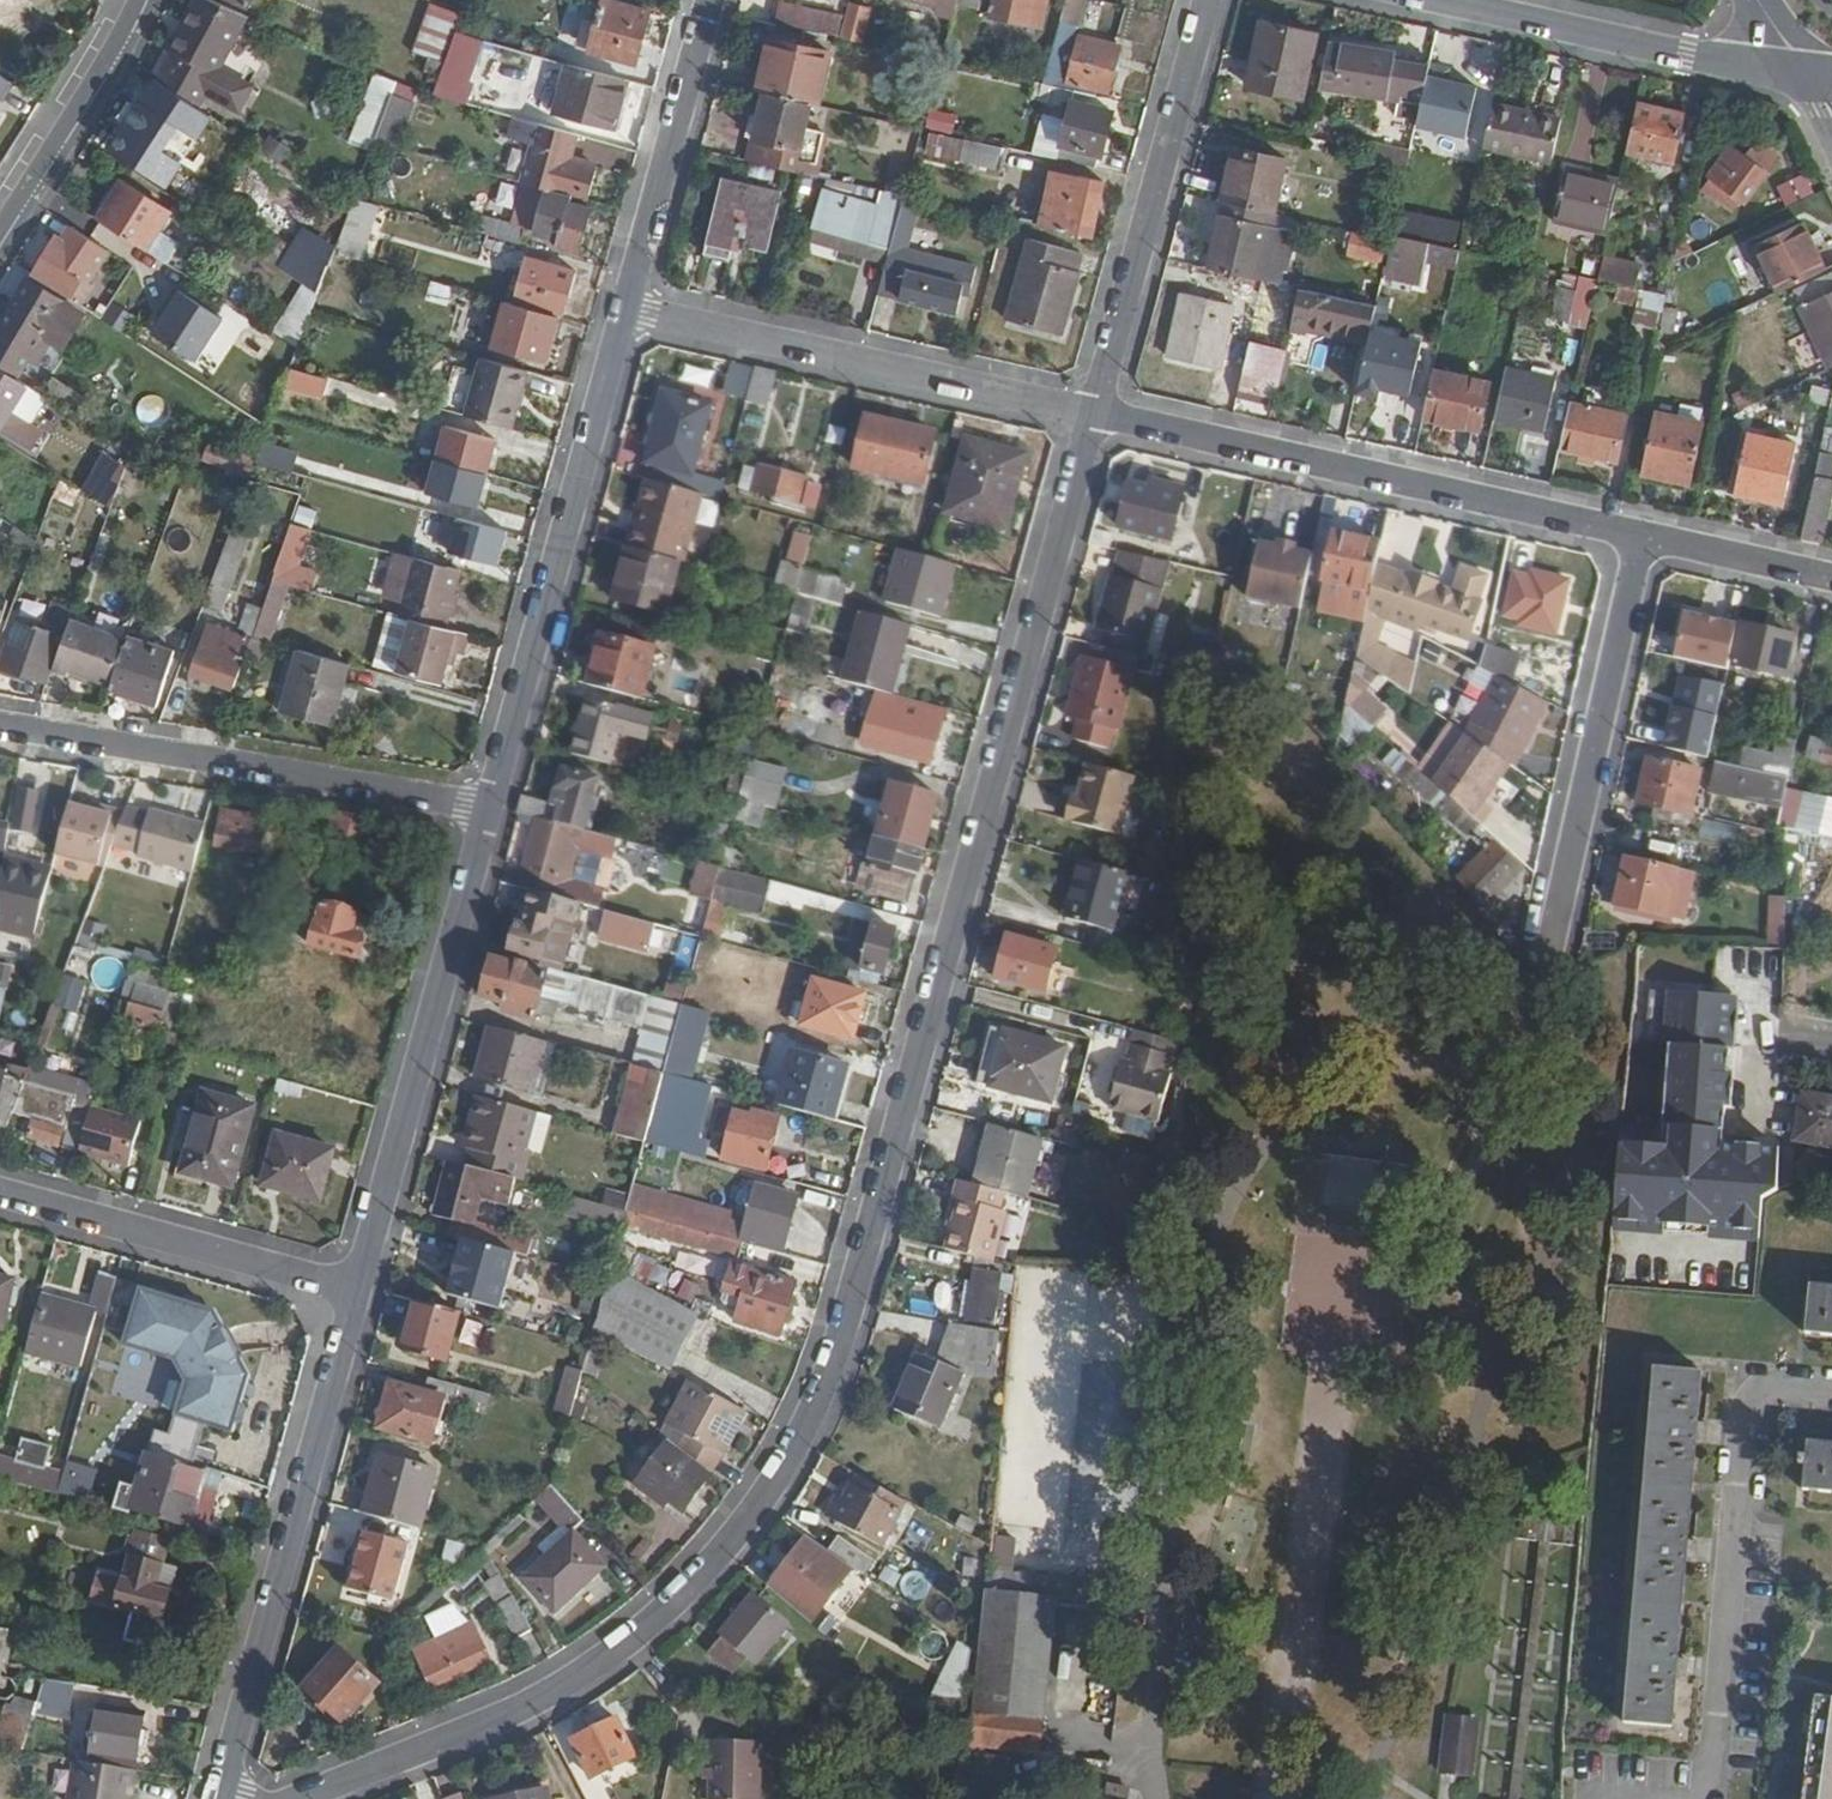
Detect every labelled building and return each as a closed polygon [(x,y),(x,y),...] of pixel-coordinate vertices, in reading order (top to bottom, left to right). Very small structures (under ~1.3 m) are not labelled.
[(30,7),(25,0),(0,0),(0,24),(30,7)] [(107,0),(73,0),(101,13),(107,0)] [(253,0),(224,0),(247,12),(253,0)] [(959,0),(901,0),(937,9),(935,17),(953,21),(956,10),(959,0)] [(981,0),(959,0),(956,10),(977,14),(981,0)] [(1048,0),(994,0),(989,22),(1041,33),(1048,0)] [(1086,1),(1083,0),(1067,0),(1058,32),(1077,37),(1086,1)] [(196,113),(242,20),(201,1),(171,61),(166,58),(154,84),(157,86),(195,112),(196,113)] [(636,67),(650,15),(603,2),(588,53),(636,67)] [(410,50),(440,60),(455,13),(426,3),(410,50)] [(840,44),(845,24),(779,8),(774,29),(840,44)] [(1298,101),(1313,37),(1263,26),(1247,89),(1298,101)] [(1062,81),(1071,42),(1056,39),(1043,89),(1062,93),(1100,101),(1102,95),(1108,96),(1118,53),(1080,44),(1071,83),(1062,81)] [(806,108),(818,56),(769,44),(756,97),(765,99),(806,108)] [(1430,69),(1431,64),(1408,59),(1406,66),(1393,63),(1395,56),(1348,45),(1338,90),(1397,104),(1395,116),(1418,122),(1421,105),(1430,69)] [(467,87),(473,68),(447,59),(432,98),(468,109),(474,89),(467,87)] [(611,129),(623,84),(568,68),(555,114),(611,129)] [(1483,108),(1490,84),(1430,69),(1421,105),(1446,110),(1449,99),(1483,108)] [(0,105),(4,108),(15,90),(0,80),(0,106),(0,105)] [(151,180),(195,112),(157,86),(140,112),(134,112),(124,127),(126,132),(113,153),(151,180)] [(1059,105),(1062,93),(1043,89),(1040,101),(1059,105)] [(792,177),(803,131),(808,108),(806,108),(765,99),(755,142),(748,140),(741,166),(792,177)] [(396,153),(412,107),(392,100),(375,147),(396,153)] [(1103,160),(1113,118),(1071,108),(1057,164),(1095,173),(1099,159),(1103,160)] [(931,109),(925,126),(944,133),(951,117),(931,109)] [(1551,169),(1561,125),(1493,109),(1483,153),(1551,169)] [(1680,171),(1690,122),(1635,110),(1625,159),(1680,171)] [(593,172),(567,163),(572,138),(512,121),(505,143),(528,150),(518,187),(551,196),(571,201),(584,205),(593,172)] [(276,164),(287,149),(268,135),(257,149),(276,164)] [(1273,216),(1288,148),(1235,136),(1230,161),(1221,205),(1226,206),(1273,216)] [(1002,178),(1009,153),(961,142),(955,167),(1002,178)] [(1745,209),(1779,165),(1761,150),(1747,166),(1733,153),(1711,180),(1745,209)] [(1607,239),(1619,186),(1562,173),(1551,226),(1607,239)] [(1802,173),(1774,186),(1783,206),(1811,193),(1802,173)] [(1091,243),(1104,187),(1055,176),(1042,232),(1091,243)] [(147,256),(171,216),(126,187),(101,226),(147,256)] [(765,253),(778,202),(721,187),(706,246),(745,256),(747,248),(765,253)] [(579,258),(591,216),(568,209),(571,201),(551,196),(539,238),(558,244),(556,251),(579,258)] [(892,251),(905,202),(879,197),(876,209),(822,196),(814,232),(892,251)] [(360,257),(379,207),(353,198),(334,248),(360,257)] [(1261,286),(1278,218),(1273,216),(1226,206),(1209,274),(1261,286)] [(521,248),(525,232),(501,226),(495,241),(521,248)] [(1823,276),(1801,229),(1754,251),(1778,298),(1823,276)] [(87,293),(110,258),(71,233),(63,246),(58,242),(33,282),(69,304),(80,288),(87,293)] [(1384,268),(1390,243),(1353,234),(1347,260),(1384,268)] [(1454,270),(1458,253),(1391,239),(1390,243),(1384,268),(1382,280),(1418,288),(1413,311),(1438,317),(1442,295),(1448,296),(1453,275),(1402,264),(1404,254),(1423,258),(1422,263),(1454,270)] [(1058,342),(1079,260),(1026,247),(1006,328),(1058,342)] [(560,322),(574,274),(526,261),(513,309),(560,322)] [(955,319),(964,280),(940,274),(938,285),(906,278),(899,305),(955,319)] [(427,281),(423,299),(444,304),(448,287),(427,281)] [(47,336),(42,333),(60,305),(32,286),(0,337),(0,373),(17,383),(29,364),(38,369),(48,354),(39,348),(47,336)] [(1289,333),(1298,294),(1261,286),(1247,347),(1284,355),(1289,333)] [(1660,335),(1667,300),(1619,289),(1615,309),(1641,315),(1638,330),(1660,335)] [(1570,329),(1577,294),(1558,290),(1551,325),(1570,329)] [(284,306),(265,294),(255,309),(275,322),(284,306)] [(1369,335),(1375,311),(1298,294),(1289,333),(1316,340),(1320,323),(1369,335)] [(196,370),(224,325),(177,296),(166,313),(170,316),(154,341),(196,370)] [(1799,313),(1827,373),(1831,370),(1831,297),(1799,313)] [(1218,374),(1233,310),(1184,298),(1168,362),(1218,374)] [(101,323),(124,334),(133,317),(110,305),(101,323)] [(556,338),(560,322),(513,309),(504,306),(501,314),(489,311),(479,350),(493,354),(492,358),(509,361),(511,355),(539,362),(546,335),(556,338)] [(366,369),(371,352),(355,346),(349,365),(366,369)] [(1273,403),(1284,355),(1247,347),(1236,394),(1273,403)] [(512,432),(529,374),(482,361),(465,419),(512,432)] [(287,368),(282,389),(320,398),(325,377),(287,368)] [(22,399),(36,408),(42,399),(17,383),(0,373),(0,434),(34,455),(44,439),(10,418),(22,399)] [(765,411),(774,377),(754,373),(745,406),(765,411)] [(88,405),(39,374),(31,386),(81,418),(88,405)] [(1547,436),(1557,386),(1507,374),(1496,425),(1547,436)] [(1481,437),(1492,390),(1435,377),(1425,424),(1481,437)] [(1382,422),(1387,396),(1358,390),(1352,415),(1382,422)] [(693,479),(711,408),(665,396),(645,467),(693,479)] [(1615,470),(1625,424),(1570,412),(1560,458),(1615,470)] [(1690,491),(1703,431),(1654,420),(1641,480),(1690,491)] [(922,488),(931,441),(866,427),(856,473),(922,488)] [(1784,512),(1797,450),(1748,440),(1736,501),(1784,512)] [(288,471),(294,451),(263,441),(257,461),(288,471)] [(996,528),(1006,484),(1016,485),(1023,457),(966,443),(947,515),(996,528)] [(105,505),(126,465),(99,450),(77,491),(105,505)] [(1819,459),(1815,481),(1831,483),(1831,462),(1819,459)] [(812,512),(819,486),(757,469),(750,495),(812,512)] [(483,547),(499,491),(455,479),(439,536),(483,547)] [(1831,488),(1831,483),(1815,481),(1802,544),(1818,547),(1831,488)] [(679,568),(697,499),(649,486),(637,532),(630,531),(624,553),(627,554),(679,568)] [(1170,546),(1184,495),(1157,488),(1155,497),(1130,491),(1119,533),(1170,546)] [(288,582),(305,531),(292,527),(274,578),(288,582)] [(785,559),(804,563),(810,535),(791,531),(785,559)] [(230,595),(249,543),(230,537),(210,588),(230,595)] [(1375,573),(1381,549),(1334,539),(1323,585),(1331,589),(1324,616),(1363,627),(1365,617),(1375,573)] [(1299,617),(1312,561),(1260,547),(1246,605),(1299,617)] [(665,621),(679,568),(627,554),(613,606),(665,621)] [(942,620),(954,568),(901,554),(887,606),(942,620)] [(1142,664),(1168,568),(1122,558),(1116,583),(1112,583),(1097,635),(1106,638),(1101,651),(1136,662),(1142,664)] [(446,617),(459,572),(410,559),(398,602),(446,617)] [(1481,613),(1437,596),(1438,591),(1411,581),(1409,585),(1375,573),(1365,617),(1415,637),(1419,629),(1469,648),(1481,613)] [(797,600),(802,580),(787,576),(782,596),(797,600)] [(1556,640),(1569,585),(1531,576),(1518,631),(1556,640)] [(831,609),(836,589),(802,580),(797,600),(800,600),(818,605),(831,609)] [(274,632),(289,587),(274,583),(259,628),(274,632)] [(808,641),(818,605),(800,600),(790,636),(808,641)] [(252,640),(263,611),(246,605),(237,628),(246,632),(243,640),(210,628),(191,675),(235,691),(245,661),(252,640)] [(43,687),(72,613),(54,606),(47,623),(54,627),(50,638),(19,626),(3,670),(43,687)] [(439,684),(448,653),(462,657),(467,638),(385,614),(370,665),(439,684)] [(126,639),(127,637),(73,616),(54,668),(71,675),(74,667),(110,681),(126,639)] [(893,699),(911,630),(862,617),(843,686),(893,699)] [(1728,677),(1738,632),(1686,620),(1676,667),(1728,677)] [(1783,683),(1793,643),(1743,631),(1734,672),(1783,683)] [(156,710),(176,659),(126,639),(110,681),(106,691),(156,710)] [(258,665),(266,644),(252,640),(245,661),(258,665)] [(1516,674),(1522,649),(1485,640),(1477,672),(1515,691),(1519,676),(1516,674)] [(639,703),(652,656),(604,643),(598,663),(593,662),(585,689),(639,703)] [(1118,731),(1136,662),(1101,651),(1088,647),(1067,716),(1081,720),(1074,740),(1108,750),(1114,730),(1118,731)] [(1384,681),(1390,657),(1358,649),(1355,661),(1384,681)] [(1232,678),(1241,662),(1221,651),(1213,668),(1232,678)] [(333,731),(352,667),(301,654),(282,717),(333,731)] [(739,715),(750,676),(718,668),(707,706),(739,715)] [(1512,770),(1546,711),(1477,672),(1469,688),(1485,697),(1463,736),(1506,766),(1512,770)] [(1709,737),(1719,696),(1687,688),(1677,730),(1709,737)] [(1371,732),(1381,720),(1349,691),(1345,709),(1371,732)] [(649,747),(655,723),(587,703),(571,759),(610,770),(619,738),(649,747)] [(927,766),(942,716),(900,704),(887,755),(927,766)] [(1479,803),(1506,766),(1463,736),(1445,724),(1427,748),(1445,760),(1428,783),(1429,784),(1480,829),(1493,814),(1479,803)] [(677,748),(694,752),(699,730),(683,726),(677,748)] [(1702,765),(1709,737),(1677,730),(1669,728),(1663,756),(1682,761),(1702,765)] [(776,814),(785,778),(780,765),(787,743),(760,736),(741,804),(765,811),(776,814)] [(1787,784),(1795,750),(1774,746),(1770,763),(1742,757),(1738,773),(1787,784)] [(1689,823),(1700,779),(1679,774),(1682,761),(1663,756),(1650,753),(1637,811),(1689,823)] [(1117,837),(1134,780),(1087,766),(1071,825),(1117,837)] [(595,824),(600,808),(592,805),(597,785),(561,775),(550,813),(521,805),(518,818),(539,823),(584,835),(587,822),(595,824)] [(1480,829),(1429,784),(1417,796),(1469,842),(1480,829)] [(10,835),(33,837),(36,791),(12,790),(10,835)] [(924,853),(938,803),(894,791),(880,841),(924,853)] [(1822,832),(1828,805),(1785,795),(1777,833),(1795,837),(1797,826),(1822,832)] [(759,832),(765,811),(741,804),(735,825),(759,832)] [(109,861),(123,825),(111,822),(113,815),(97,810),(94,817),(69,811),(55,862),(104,875),(109,861)] [(370,844),(373,824),(296,811),(291,831),(370,844)] [(192,884),(206,831),(152,815),(150,821),(127,814),(123,825),(109,861),(192,884)] [(259,859),(264,825),(222,817),(216,852),(259,859)] [(610,900),(618,871),(613,870),(621,845),(584,835),(539,823),(524,878),(536,882),(532,895),(579,907),(602,913),(606,899),(610,900)] [(909,904),(924,853),(880,841),(877,840),(872,858),(865,856),(861,870),(874,873),(869,894),(909,904)] [(1487,909),(1519,875),(1490,848),(1460,882),(1487,909)] [(1117,914),(1129,876),(1091,866),(1073,924),(1085,928),(1080,946),(1128,959),(1138,921),(1117,914)] [(1682,930),(1693,882),(1623,866),(1613,913),(1682,930)] [(713,907),(722,875),(701,870),(693,902),(713,907)] [(765,920),(774,887),(722,873),(722,875),(713,907),(704,941),(722,945),(732,910),(765,920)] [(27,940),(41,888),(16,881),(3,932),(27,940)] [(561,975),(579,907),(532,895),(522,931),(516,930),(510,956),(542,964),(541,969),(551,972),(561,975)] [(1767,897),(1765,943),(1781,943),(1782,898),(1767,897)] [(356,963),(367,920),(323,909),(312,951),(356,963)] [(648,955),(655,928),(608,915),(601,942),(648,955)] [(883,979),(896,935),(873,929),(867,951),(854,948),(846,974),(858,977),(860,973),(883,979)] [(700,955),(704,941),(695,938),(692,953),(700,955)] [(1047,996),(1059,952),(1010,939),(998,983),(1047,996)] [(1803,991),(1806,958),(1784,956),(1783,989),(1803,991)] [(644,1033),(653,999),(561,975),(551,972),(549,980),(530,975),(532,966),(519,963),(517,971),(495,966),(493,973),(487,971),(481,992),(487,993),(484,1003),(506,1010),(504,1017),(537,1026),(542,1005),(644,1033)] [(60,975),(50,1007),(74,1014),(84,982),(60,975)] [(867,1027),(875,1000),(815,984),(803,1027),(854,1041),(858,1024),(867,1027)] [(1723,1056),(1733,1004),(1635,986),(1628,1047),(1671,1051),(1723,1056)] [(666,1077),(685,1008),(668,1003),(649,1073),(666,1077)] [(159,1040),(165,1021),(131,1012),(126,1031),(159,1040)] [(529,1098),(544,1045),(492,1031),(477,1083),(529,1098)] [(1051,1105),(1065,1050),(993,1031),(979,1086),(1051,1105)] [(1152,1124),(1165,1079),(1161,1077),(1167,1060),(1126,1048),(1122,1066),(1118,1065),(1105,1112),(1152,1124)] [(1718,1136),(1724,1078),(1725,1057),(1723,1056),(1671,1051),(1669,1072),(1677,1072),(1674,1108),(1666,1107),(1664,1131),(1677,1132),(1675,1153),(1618,1148),(1611,1225),(1757,1239),(1760,1207),(1775,1199),(1776,1162),(1703,1157),(1705,1135),(1718,1136)] [(831,1122),(846,1068),(795,1054),(780,1108),(831,1122)] [(609,1085),(615,1064),(597,1059),(591,1080),(609,1085)] [(647,1147),(666,1077),(649,1073),(634,1069),(628,1089),(640,1092),(632,1121),(620,1118),(615,1138),(647,1147)] [(695,1145),(704,1110),(709,1111),(714,1090),(666,1077),(647,1147),(704,1162),(709,1149),(695,1145)] [(233,1193),(254,1113),(204,1099),(184,1179),(233,1193)] [(525,1154),(534,1116),(476,1100),(466,1139),(477,1143),(473,1156),(469,1156),(466,1171),(518,1185),(525,1187),(531,1157),(525,1154)] [(1800,1100),(1792,1148),(1831,1156),(1831,1106),(1800,1100)] [(79,1157),(88,1126),(41,1113),(32,1144),(79,1157)] [(763,1178),(778,1121),(756,1114),(754,1121),(724,1113),(717,1136),(730,1139),(723,1167),(763,1178)] [(128,1172),(141,1129),(91,1115),(88,1126),(79,1157),(128,1172)] [(1025,1204),(1041,1145),(991,1131),(975,1190),(1004,1199),(1025,1204)] [(320,1205),(333,1157),(277,1141),(264,1190),(320,1205)] [(824,1194),(830,1169),(791,1158),(784,1184),(824,1194)] [(1376,1202),(1375,1158),(1324,1159),(1325,1203),(1376,1202)] [(511,1210),(518,1185),(466,1171),(448,1166),(433,1220),(475,1231),(482,1201),(511,1210)] [(992,1269),(1006,1219),(1000,1217),(1004,1199),(975,1190),(960,1186),(954,1203),(960,1204),(945,1257),(992,1269)] [(737,1231),(671,1212),(674,1201),(635,1191),(628,1216),(712,1239),(734,1245),(737,1231)] [(784,1245),(797,1202),(777,1197),(775,1205),(755,1199),(741,1247),(818,1269),(822,1254),(793,1245),(791,1248),(784,1245)] [(600,1225),(605,1209),(570,1200),(567,1215),(600,1225)] [(706,1257),(712,1239),(628,1216),(625,1227),(633,1229),(631,1237),(706,1257)] [(530,1261),(535,1242),(499,1232),(494,1251),(517,1257),(530,1261)] [(501,1311),(517,1257),(494,1251),(465,1243),(450,1297),(501,1311)] [(626,1285),(639,1261),(619,1250),(611,1277),(626,1285)] [(710,1278),(712,1262),(690,1259),(688,1275),(710,1278)] [(781,1342),(795,1287),(733,1270),(727,1295),(744,1299),(735,1329),(781,1342)] [(116,1286),(117,1284),(98,1279),(88,1313),(41,1301),(26,1355),(81,1370),(95,1316),(107,1320),(110,1309),(116,1286)] [(994,1317),(999,1284),(982,1282),(980,1299),(973,1298),(971,1317),(977,1318),(974,1329),(996,1332),(998,1317),(994,1317)] [(15,1287),(0,1283),(0,1337),(2,1338),(15,1287)] [(1809,1285),(1804,1337),(1831,1340),(1831,1288),(1809,1285)] [(131,1314),(137,1292),(116,1286),(110,1309),(131,1314)] [(227,1433),(243,1382),(234,1380),(222,1361),(230,1356),(220,1339),(214,1342),(201,1327),(204,1316),(137,1298),(107,1402),(227,1433)] [(448,1368),(462,1319),(419,1307),(406,1356),(448,1368)] [(461,1322),(457,1344),(473,1347),(478,1325),(461,1322)] [(937,1433),(963,1379),(995,1384),(999,1336),(949,1330),(944,1372),(918,1360),(895,1413),(937,1433)] [(568,1410),(580,1373),(565,1368),(553,1405),(568,1410)] [(1685,1548),(1694,1446),(1703,1447),(1704,1430),(1696,1429),(1700,1378),(1654,1376),(1625,1729),(1671,1733),(1675,1686),(1684,1686),(1685,1669),(1676,1668),(1685,1566),(1693,1567),(1694,1549),(1685,1548)] [(81,1414),(87,1392),(64,1386),(56,1399),(49,1397),(48,1405),(81,1414)] [(432,1449),(446,1403),(390,1388),(386,1403),(396,1406),(387,1437),(432,1449)] [(740,1439),(732,1435),(743,1414),(691,1388),(669,1430),(689,1441),(680,1456),(712,1480),(730,1457),(740,1439)] [(485,1424),(491,1401),(462,1393),(455,1416),(485,1424)] [(220,1496),(202,1491),(204,1479),(190,1473),(196,1451),(155,1441),(139,1496),(122,1491),(115,1516),(208,1541),(220,1496)] [(1805,1442),(1804,1456),(1795,1456),(1794,1466),(1802,1466),(1800,1491),(1831,1494),(1831,1445),(1805,1442)] [(1024,1494),(1028,1451),(1001,1448),(997,1492),(1024,1494)] [(684,1519),(712,1480),(680,1456),(669,1449),(635,1492),(660,1510),(664,1504),(684,1519)] [(420,1535),(436,1478),(381,1461),(366,1520),(420,1535)] [(0,1463),(0,1484),(58,1500),(63,1481),(0,1463)] [(584,1525),(553,1492),(538,1504),(564,1532),(566,1529),(572,1536),(584,1525)] [(883,1554),(903,1521),(858,1492),(837,1524),(883,1554)] [(393,1605),(410,1546),(366,1534),(350,1593),(393,1605)] [(1010,1569),(1011,1537),(990,1537),(990,1568),(1010,1569)] [(568,1604),(604,1573),(574,1538),(524,1583),(547,1612),(563,1598),(568,1604)] [(806,1623),(853,1571),(831,1555),(812,1541),(772,1593),(806,1623)] [(874,1564),(841,1543),(831,1555),(853,1571),(865,1579),(874,1564)] [(155,1653),(177,1574),(131,1561),(125,1586),(102,1580),(95,1604),(132,1614),(124,1646),(155,1653)] [(482,1584),(493,1603),(508,1594),(497,1575),(482,1584)] [(1055,1609),(1057,1590),(988,1583),(986,1603),(1055,1609)] [(532,1635),(511,1601),(496,1610),(516,1644),(532,1635)] [(738,1686),(788,1628),(759,1602),(740,1624),(738,1622),(723,1638),(726,1640),(710,1658),(738,1686)] [(488,1666),(475,1637),(415,1664),(428,1693),(488,1666)] [(344,1726),(379,1688),(340,1653),(305,1691),(344,1726)] [(71,1720),(75,1692),(46,1688),(28,1754),(51,1760),(61,1719),(71,1720)] [(4,1695),(3,1715),(29,1716),(30,1696),(4,1695)] [(1818,1699),(1806,1798),(1831,1798),(1831,1703),(1818,1699)] [(141,1735),(143,1717),(99,1710),(95,1728),(86,1727),(84,1740),(94,1741),(91,1762),(135,1770),(137,1752),(148,1753),(150,1736),(141,1735)] [(1039,1755),(1043,1723),(973,1715),(969,1747),(1039,1755)] [(1441,1717),(1439,1777),(1473,1778),(1475,1718),(1441,1717)] [(638,1760),(619,1721),(574,1743),(593,1781),(638,1760)] [(766,1745),(707,1743),(703,1798),(763,1798),(766,1745)] [(1008,1795),(1010,1764),(968,1760),(965,1791),(1008,1795)] [(139,1777),(80,1768),(75,1798),(135,1798),(139,1777)] [(614,1775),(595,1781),(601,1798),(622,1798),(614,1775)]
